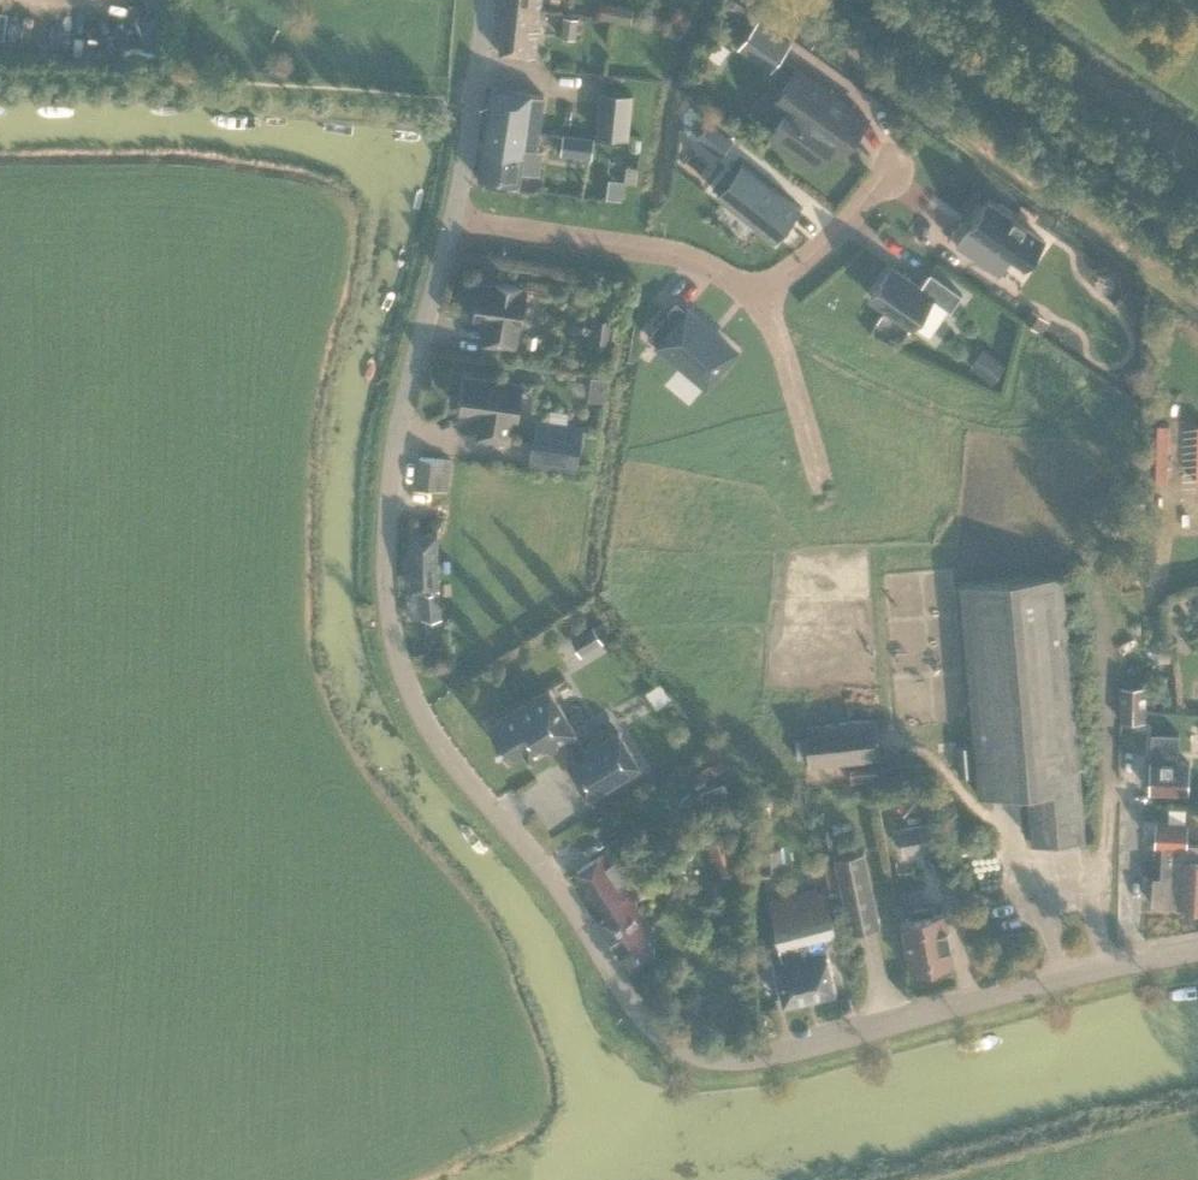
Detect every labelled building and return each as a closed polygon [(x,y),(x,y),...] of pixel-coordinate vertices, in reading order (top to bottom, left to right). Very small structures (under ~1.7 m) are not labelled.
[(144,42),(161,42),(162,0),(144,0),(144,42)] [(536,53),(541,6),(506,1),(501,49),(536,53)] [(635,21),(638,5),(619,1),(616,17),(635,21)] [(579,14),(564,12),(562,34),(576,36),(579,14)] [(792,39),(758,16),(739,44),(772,68),(792,39)] [(799,64),(782,88),(798,100),(792,107),(790,106),(773,130),(816,161),(833,137),(830,134),(835,127),(850,138),(868,114),(799,64)] [(543,91),(494,84),(481,175),(519,180),(524,143),(535,145),(543,91)] [(629,134),(634,91),(601,87),(596,131),(629,134)] [(733,137),(710,119),(698,133),(721,152),(733,137)] [(592,155),(594,134),(563,130),(561,150),(592,155)] [(728,196),(777,235),(803,202),(754,164),(728,196)] [(1046,235),(989,194),(955,241),(993,269),(1005,252),(1024,266),(1046,235)] [(923,280),(894,261),(874,290),(916,318),(935,290),(954,303),(965,287),(934,265),(923,280)] [(479,311),(496,313),(494,322),(491,322),(489,338),(518,342),(522,317),(525,318),(529,286),(523,286),(524,281),(500,278),(499,282),(483,280),(479,311)] [(737,348),(709,325),(711,323),(689,305),(679,317),(668,308),(648,332),(657,339),(659,341),(659,342),(683,362),(684,361),(709,381),(737,348)] [(612,317),(597,315),(595,328),(599,328),(597,343),(608,345),(612,317)] [(1006,360),(984,345),(971,364),(993,379),(1006,360)] [(525,379),(466,370),(461,408),(481,411),(477,434),(510,439),(514,415),(520,416),(525,379)] [(585,423),(537,415),(531,459),(578,466),(585,423)] [(452,457),(420,454),(417,483),(449,487),(452,457)] [(424,614),(442,614),(439,587),(438,529),(413,529),(415,586),(423,586),(424,614)] [(980,791),(1028,787),(1033,838),(1087,834),(1064,570),(961,579),(980,791)] [(604,639),(593,622),(571,635),(582,653),(604,639)] [(550,683),(504,711),(506,713),(490,723),(510,754),(525,745),(531,756),(565,735),(576,753),(568,758),(589,793),(641,762),(620,727),(588,746),(550,683)] [(1121,684),(1121,718),(1146,718),(1146,684),(1121,684)] [(875,715),(807,722),(811,762),(879,756),(875,715)] [(1180,728),(1152,728),(1151,786),(1189,787),(1190,757),(1179,757),(1180,728)] [(877,763),(878,775),(921,772),(921,760),(877,763)] [(1187,818),(1197,818),(1197,803),(1188,803),(1187,818)] [(650,846),(672,832),(662,816),(640,830),(650,846)] [(1188,839),(1189,818),(1157,817),(1156,840),(1164,840),(1163,873),(1154,873),(1153,901),(1197,903),(1197,839),(1188,839)] [(900,825),(904,850),(933,845),(929,820),(900,825)] [(715,853),(722,871),(741,864),(728,830),(705,840),(711,855),(715,853)] [(760,845),(760,872),(782,872),(782,845),(760,845)] [(851,926),(882,920),(866,845),(836,851),(851,926)] [(656,929),(624,879),(630,876),(618,857),(612,860),(605,851),(579,868),(607,912),(602,915),(632,962),(656,947),(648,934),(656,929)] [(838,928),(826,881),(769,895),(783,955),(775,957),(785,1000),(840,986),(830,945),(815,948),(812,935),(838,928)] [(912,966),(956,956),(945,907),(934,910),(932,901),(911,906),(913,914),(901,917),(912,966)]
